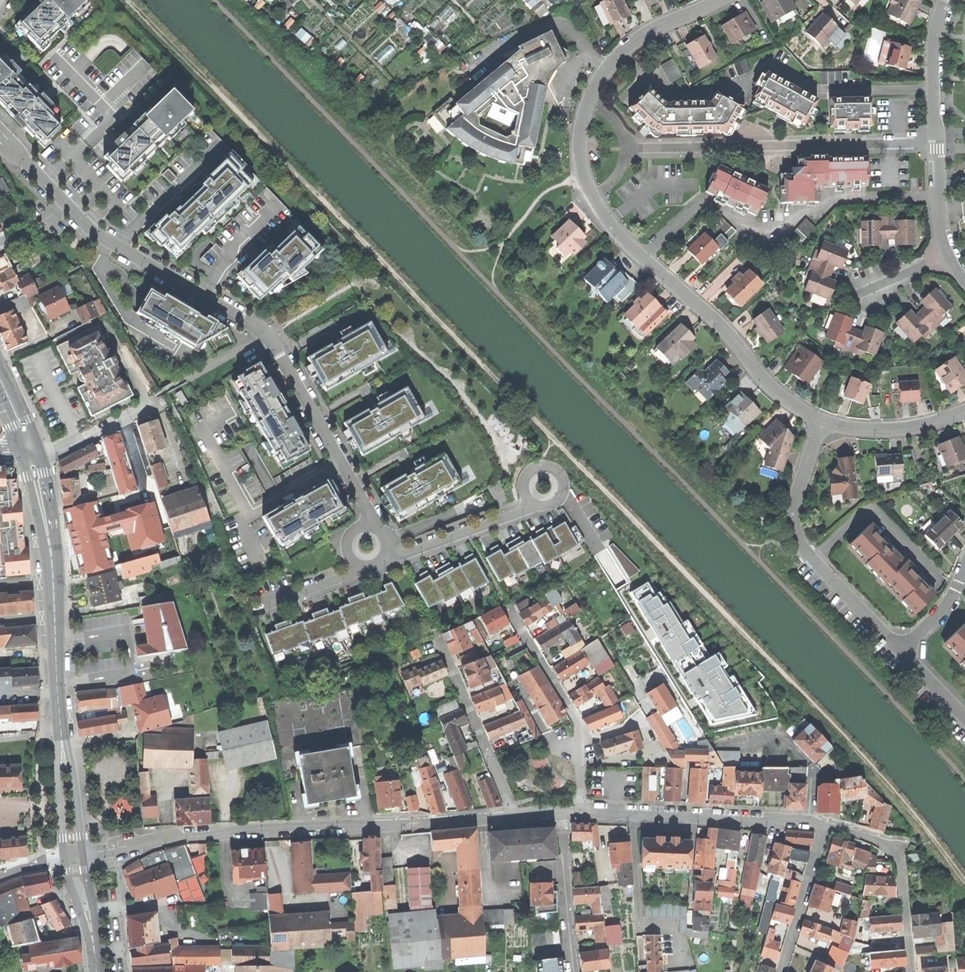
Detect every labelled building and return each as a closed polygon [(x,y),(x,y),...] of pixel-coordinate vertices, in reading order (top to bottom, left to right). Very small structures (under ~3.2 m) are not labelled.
[(6,6),(9,8),(14,1),(15,0),(10,0),(6,6)] [(22,18),(24,20),(19,25),(28,35),(26,36),(38,49),(47,40),(48,41),(60,29),(59,28),(62,26),(75,14),(73,11),(85,0),(43,0),(41,2),(40,1),(22,18)] [(87,0),(85,0),(73,11),(75,14),(77,15),(89,3),(87,0)] [(550,9),(542,0),(526,0),(540,17),(550,9)] [(610,24),(616,22),(620,20),(619,17),(628,13),(622,0),(608,0),(601,3),(610,24)] [(772,22),(796,10),(791,0),(766,0),(761,3),(772,22)] [(909,24),(915,12),(921,0),(891,0),(890,3),(893,4),(888,14),(909,24)] [(819,19),(806,33),(823,49),(830,41),(827,37),(837,26),(824,13),(819,19)] [(721,26),(732,44),(749,34),(756,29),(748,15),(740,19),(738,16),(733,19),(721,26)] [(844,32),(837,26),(827,37),(830,41),(833,44),(844,32)] [(516,145),(532,148),(533,142),(535,142),(540,117),(543,100),(542,100),(544,87),(541,82),(549,79),(545,71),(565,62),(550,31),(517,48),(519,52),(510,60),(507,62),(506,61),(501,65),(502,67),(493,73),(492,72),(487,76),(488,77),(479,85),(478,83),(472,88),(474,89),(465,97),(464,95),(459,100),(460,101),(455,104),(458,108),(464,114),(445,130),(450,135),(451,133),(461,141),(460,143),(466,147),(467,145),(479,152),(478,154),(484,157),(485,155),(498,159),(497,161),(504,163),(504,161),(512,162),(516,145)] [(752,40),(749,34),(732,44),(735,50),(752,40)] [(687,46),(699,68),(716,58),(703,36),(694,41),(687,46)] [(878,62),(886,64),(891,42),(883,40),(878,62)] [(886,64),(904,69),(906,60),(909,47),(891,42),(886,64)] [(111,46),(94,63),(107,76),(124,58),(111,46)] [(500,56),(510,60),(519,52),(517,48),(500,56)] [(21,126),(22,127),(25,124),(28,127),(27,128),(34,135),(42,143),(46,138),(48,140),(60,128),(50,118),(58,111),(52,104),(49,107),(39,96),(36,100),(14,78),(18,75),(8,64),(11,62),(4,55),(0,60),(0,104),(21,126)] [(660,65),(664,72),(676,64),(673,58),(660,65)] [(733,63),(737,76),(750,71),(746,59),(733,63)] [(20,72),(11,62),(8,64),(18,75),(20,72)] [(664,72),(667,78),(680,71),(676,64),(664,72)] [(680,71),(667,78),(671,84),(683,76),(680,71)] [(842,72),(821,71),(821,84),(842,85),(842,72)] [(817,101),(767,72),(753,97),(754,98),(764,103),(763,106),(770,110),(777,114),(790,121),(792,119),(801,124),(803,125),(817,101)] [(39,96),(18,75),(14,78),(36,100),(39,96)] [(653,130),(656,132),(656,134),(666,134),(679,134),(681,131),(688,131),(688,102),(671,102),(671,104),(665,104),(648,88),(629,108),(636,114),(643,121),(646,124),(643,127),(650,133),(653,130)] [(172,90),(169,93),(175,99),(177,96),(172,90)] [(737,123),(734,122),(742,106),(716,92),(710,103),(704,103),(704,102),(688,102),(688,131),(696,131),(698,133),(710,132),(726,132),(729,127),(733,130),(737,123)] [(106,166),(117,178),(126,169),(130,173),(131,175),(146,161),(145,159),(141,156),(163,134),(167,138),(169,141),(180,131),(177,127),(182,122),(178,117),(189,106),(178,95),(177,96),(175,99),(169,93),(157,105),(151,110),(149,108),(146,111),(132,125),(121,136),(122,137),(120,140),(115,144),(116,145),(103,157),(109,163),(106,166)] [(42,94),(39,96),(49,107),(52,104),(42,94)] [(762,108),(763,106),(764,103),(754,98),(752,103),(762,108)] [(871,99),(830,99),(830,127),(834,127),(844,127),(844,129),(851,129),(858,129),(858,132),(868,132),(868,126),(871,126),(871,116),(871,108),(871,99)] [(443,128),(445,130),(464,114),(458,108),(454,113),(446,104),(434,114),(445,126),(443,128)] [(193,111),(189,106),(178,117),(182,122),(193,111)] [(639,125),(643,121),(636,114),(632,118),(639,125)] [(799,129),(801,124),(792,119),(790,121),(777,114),(776,116),(799,129)] [(185,125),(182,122),(177,127),(180,131),(185,125)] [(32,137),(34,135),(27,128),(28,127),(25,124),(22,127),(32,137)] [(145,159),(167,138),(163,134),(141,156),(145,159)] [(235,199),(254,182),(242,170),(246,166),(230,150),(222,158),(225,161),(212,173),(210,173),(205,178),(200,183),(203,187),(180,209),(179,207),(175,211),(171,214),(169,212),(155,226),(153,225),(144,233),(152,242),(154,241),(161,248),(163,246),(175,258),(181,254),(179,252),(198,233),(201,231),(205,235),(226,214),(239,203),(235,199)] [(809,159),(801,159),(801,168),(795,169),(791,169),(791,178),(782,179),(782,186),(779,187),(780,203),(817,203),(817,187),(866,187),(866,177),(865,167),(865,158),(840,159),(826,159),(809,159)] [(739,176),(718,166),(714,175),(710,183),(706,191),(720,199),(740,208),(755,215),(759,207),(763,198),(767,189),(739,176)] [(121,182),(130,173),(126,169),(117,178),(121,182)] [(171,184),(177,178),(168,169),(162,175),(171,184)] [(0,179),(0,196),(9,191),(2,178),(0,179)] [(739,211),(740,208),(720,199),(719,201),(739,211)] [(659,211),(669,220),(674,215),(664,205),(659,211)] [(712,226),(727,241),(736,232),(722,217),(712,226)] [(792,233),(802,242),(816,226),(806,217),(792,233)] [(569,220),(551,238),(559,246),(556,248),(564,257),(571,251),(574,255),(586,243),(583,240),(579,236),(581,233),(577,229),(569,220)] [(862,221),(862,245),(870,245),(877,246),(877,239),(881,239),(881,237),(888,237),(887,221),(873,221),(862,221)] [(895,221),(887,221),(888,237),(895,237),(895,238),(899,238),(900,245),(906,245),(914,245),(914,221),(902,221),(895,221)] [(303,269),(325,248),(318,241),(316,242),(298,224),(291,231),(293,232),(276,249),(271,244),(266,249),(237,277),(259,301),(268,293),(270,295),(286,286),(283,283),(288,278),(292,282),(307,274),(303,269)] [(694,257),(701,264),(718,248),(704,234),(687,250),(694,257)] [(820,251),(817,258),(814,266),(831,273),(834,266),(835,266),(837,262),(843,265),(845,258),(848,251),(824,241),(820,251)] [(0,259),(0,272),(9,268),(3,257),(0,259)] [(609,262),(604,258),(583,278),(588,283),(594,281),(601,288),(611,298),(614,295),(628,282),(609,262)] [(613,259),(609,262),(628,282),(614,295),(621,302),(639,286),(624,270),(613,259)] [(805,290),(829,299),(832,291),(834,285),(829,283),(830,279),(829,279),(831,273),(814,266),(812,272),(809,280),(805,290)] [(0,275),(0,280),(2,285),(16,278),(11,269),(0,275)] [(734,297),(740,304),(762,284),(749,270),(743,276),(740,273),(733,280),(736,283),(727,291),(734,297)] [(28,275),(20,279),(21,282),(19,284),(23,290),(33,285),(28,275)] [(19,284),(16,278),(2,285),(4,287),(6,291),(17,285),(19,284)] [(588,283),(600,295),(601,288),(594,281),(588,283)] [(68,284),(59,288),(63,298),(72,294),(68,284)] [(37,292),(33,285),(23,290),(25,295),(26,297),(37,292)] [(151,287),(148,293),(155,297),(158,291),(151,287)] [(47,314),(49,318),(69,309),(63,298),(59,288),(40,298),(42,303),(45,309),(47,314)] [(607,303),(611,298),(601,288),(600,295),(607,303)] [(920,312),(934,328),(940,323),(936,319),(950,306),(933,289),(927,295),(922,299),(926,303),(923,306),(924,308),(920,312)] [(162,290),(161,293),(190,310),(192,308),(162,290)] [(148,293),(136,312),(155,324),(153,326),(166,334),(167,334),(196,351),(202,341),(204,342),(219,334),(217,332),(221,325),(198,312),(197,314),(193,312),(190,310),(161,293),(158,291),(155,297),(148,293)] [(654,300),(647,293),(642,298),(635,305),(626,314),(636,325),(639,328),(658,309),(660,307),(654,300)] [(31,306),(26,297),(25,295),(22,295),(7,301),(10,311),(12,310),(14,309),(16,313),(31,306)] [(633,303),(635,305),(642,298),(640,296),(633,303)] [(10,311),(7,301),(0,304),(0,315),(10,311)] [(89,320),(98,316),(91,303),(78,310),(84,323),(89,320)] [(666,317),(658,309),(639,328),(636,325),(632,329),(639,337),(644,337),(666,317)] [(762,333),(768,343),(783,332),(768,309),(753,319),(757,326),(754,328),(756,331),(757,333),(762,333)] [(12,310),(10,311),(0,315),(0,337),(7,351),(27,342),(12,310)] [(929,333),(934,328),(920,312),(915,317),(913,315),(910,318),(905,313),(900,317),(895,322),(913,343),(926,330),(929,333)] [(840,348),(848,351),(856,330),(849,328),(850,326),(846,324),(849,318),(842,316),(835,313),(825,338),(842,345),(840,348)] [(32,323),(36,329),(42,326),(39,319),(32,323)] [(93,327),(89,320),(84,323),(55,338),(59,345),(70,363),(73,362),(78,371),(84,384),(89,393),(86,394),(94,415),(96,418),(130,400),(129,397),(122,384),(113,366),(117,364),(113,357),(109,359),(100,341),(93,327)] [(321,384),(325,390),(360,370),(371,365),(378,361),(375,355),(385,350),(369,322),(352,332),(341,338),(343,341),(338,344),(336,345),(332,347),(331,344),(306,358),(310,365),(321,384)] [(97,325),(93,327),(100,341),(104,339),(97,325)] [(227,329),(221,325),(217,332),(219,334),(227,329)] [(681,325),(658,347),(671,361),(677,355),(680,358),(682,359),(695,346),(691,341),(685,335),(688,332),(686,330),(681,325)] [(338,333),(341,338),(352,332),(349,327),(338,333)] [(873,330),(869,328),(867,333),(863,331),(863,333),(856,330),(848,351),(855,354),(857,349),(874,355),(882,333),(873,330)] [(694,338),(688,332),(685,335),(691,341),(694,338)] [(70,375),(78,371),(73,362),(70,363),(59,345),(55,346),(63,361),(70,375)] [(797,378),(804,384),(821,362),(801,346),(786,366),(796,373),(794,375),(797,378)] [(388,355),(385,350),(375,355),(378,361),(388,355)] [(674,364),(680,358),(677,355),(671,361),(674,364)] [(964,383),(964,375),(954,359),(936,371),(951,392),(960,386),(964,383)] [(716,360),(706,370),(708,372),(704,375),(703,374),(699,370),(686,383),(693,390),(702,390),(709,397),(706,400),(707,401),(726,383),(722,378),(728,372),(723,367),(716,360)] [(285,463),(308,450),(302,440),(291,421),(292,420),(276,393),(275,394),(268,382),(269,381),(266,376),(259,364),(236,377),(243,389),(238,392),(244,402),(249,399),(260,420),(271,438),(266,441),(274,454),(278,452),(285,463)] [(14,365),(12,366),(17,376),(20,374),(17,367),(16,365),(14,365)] [(315,387),(321,384),(310,365),(305,368),(315,387)] [(374,370),(371,365),(360,370),(363,376),(374,370)] [(231,380),(238,392),(243,389),(236,377),(231,380)] [(852,401),(862,404),(869,385),(851,378),(844,398),(852,401)] [(126,382),(122,384),(129,397),(133,395),(126,382)] [(908,401),(919,401),(918,383),(899,383),(899,401),(908,401)] [(92,416),(94,415),(86,394),(89,393),(84,384),(77,388),(92,416)] [(358,449),(361,455),(397,435),(408,429),(415,426),(412,420),(422,415),(406,387),(389,397),(378,403),(380,406),(375,409),(373,410),(369,412),(367,409),(343,423),(347,430),(358,449)] [(175,394),(182,405),(187,402),(181,391),(175,394)] [(375,398),(378,403),(389,397),(386,392),(375,398)] [(729,418),(733,414),(748,399),(746,397),(744,400),(739,394),(722,410),(729,418)] [(244,402),(256,423),(260,420),(249,399),(244,402)] [(733,414),(744,427),(760,412),(755,407),(753,405),(751,407),(748,404),(751,402),(748,399),(733,414)] [(425,420),(422,415),(412,420),(415,426),(425,420)] [(256,423),(266,441),(271,438),(260,420),(256,423)] [(782,427),(776,420),(758,437),(770,450),(772,452),(772,455),(768,456),(765,465),(782,472),(792,440),(786,431),(782,427)] [(156,421),(138,428),(146,453),(165,447),(156,421)] [(138,428),(102,439),(102,440),(107,455),(111,469),(112,472),(148,461),(146,453),(138,428)] [(411,435),(408,429),(397,435),(400,441),(411,435)] [(352,452),(358,449),(347,430),(341,433),(352,452)] [(957,438),(946,443),(938,446),(936,449),(938,454),(942,454),(947,466),(964,459),(964,457),(957,438)] [(102,440),(92,445),(97,456),(99,459),(107,455),(102,440)] [(723,448),(729,454),(735,447),(730,441),(723,448)] [(62,467),(64,472),(97,456),(92,445),(59,462),(62,467)] [(280,466),(285,463),(278,452),(274,454),(280,466)] [(395,514),(398,521),(434,500),(445,494),(452,490),(449,485),(459,480),(443,452),(426,462),(415,468),(417,471),(412,474),(409,475),(406,477),(404,474),(380,488),(384,495),(395,514)] [(883,455),(874,456),(875,476),(891,475),(892,479),(902,479),(901,456),(888,457),(884,457),(883,455)] [(412,462),(415,468),(426,462),(423,457),(412,462)] [(843,459),(837,460),(838,467),(833,475),(829,476),(830,494),(841,493),(842,499),(843,499),(855,498),(852,458),(843,459)] [(159,463),(150,466),(159,491),(168,488),(165,481),(160,465),(159,463)] [(88,466),(89,472),(104,470),(105,470),(104,464),(88,466)] [(163,464),(160,465),(165,481),(168,480),(163,464)] [(29,573),(28,559),(28,548),(22,548),(21,541),(23,541),(21,525),(23,525),(20,500),(17,501),(16,490),(16,479),(11,480),(11,472),(5,472),(5,467),(0,467),(0,576),(29,573)] [(78,479),(61,480),(62,493),(64,505),(80,504),(79,497),(78,479)] [(276,538),(280,545),(296,536),(297,538),(317,526),(316,524),(342,510),(326,480),(299,495),(300,497),(297,499),(293,501),(276,511),(275,509),(262,516),(274,539),(276,538)] [(462,485),(459,480),(449,485),(452,490),(462,485)] [(104,490),(107,499),(108,499),(119,496),(116,486),(104,490)] [(149,487),(134,492),(144,528),(159,523),(153,502),(149,487)] [(104,490),(98,492),(99,496),(100,501),(107,499),(104,490)] [(119,496),(108,499),(113,516),(126,562),(145,557),(151,555),(146,536),(144,528),(134,492),(119,496)] [(199,493),(163,506),(168,521),(173,536),(180,534),(198,528),(201,537),(213,534),(199,493)] [(844,503),(843,499),(842,499),(841,493),(830,494),(829,494),(829,504),(844,503)] [(80,504),(80,506),(92,503),(91,498),(90,494),(79,497),(80,504)] [(448,500),(445,494),(434,500),(437,506),(448,500)] [(389,517),(395,514),(384,495),(378,498),(389,517)] [(80,506),(71,509),(76,526),(105,518),(113,516),(108,499),(107,499),(100,501),(92,503),(80,506)] [(292,499),(275,509),(276,511),(293,501),(292,499)] [(161,500),(153,502),(159,523),(168,521),(163,506),(161,500)] [(962,523),(949,510),(937,522),(950,535),(956,529),(962,523)] [(105,518),(115,553),(118,564),(120,564),(126,562),(113,516),(105,518)] [(851,531),(856,537),(867,526),(862,521),(851,531)] [(924,534),(937,548),(943,542),(950,535),(937,522),(924,534)] [(486,560),(498,582),(512,574),(514,577),(542,561),(544,565),(577,546),(577,545),(583,541),(575,525),(568,529),(565,524),(563,526),(560,527),(557,523),(544,530),(542,527),(535,532),(539,539),(536,541),(532,543),(531,539),(527,541),(523,543),(519,536),(505,544),(509,552),(506,553),(503,555),(497,545),(489,549),(493,556),(490,558),(486,560)] [(897,594),(915,612),(934,594),(910,569),(911,567),(908,564),(905,561),(903,562),(892,551),(890,552),(883,545),(885,544),(879,537),(874,532),(875,530),(869,524),(867,526),(856,537),(850,542),(863,555),(861,557),(884,581),(887,579),(899,591),(897,594)] [(184,546),(180,534),(173,536),(175,541),(177,549),(184,546)] [(152,535),(146,536),(151,555),(157,554),(155,546),(152,535)] [(175,541),(155,546),(157,554),(159,561),(175,557),(180,555),(177,549),(175,541)] [(614,544),(610,546),(630,578),(641,572),(614,544)] [(70,575),(90,573),(89,565),(89,559),(88,554),(88,545),(68,546),(69,562),(70,575)] [(188,558),(184,546),(177,549),(180,555),(181,560),(188,558)] [(90,573),(117,566),(117,565),(118,564),(115,553),(95,558),(94,565),(89,565),(90,573)] [(416,586),(428,608),(441,600),(443,603),(471,588),(473,591),(488,582),(472,553),(464,558),(468,565),(465,567),(462,569),(460,565),(456,567),(452,569),(449,562),(434,570),(438,577),(435,579),(432,581),(426,571),(419,575),(423,582),(419,584),(416,586)] [(149,571),(145,557),(126,562),(120,564),(123,574),(124,578),(149,571)] [(176,562),(175,557),(159,561),(161,567),(177,563),(176,562)] [(91,592),(95,606),(119,600),(117,590),(115,583),(113,573),(88,579),(91,592)] [(629,593),(712,725),(758,714),(734,675),(730,678),(725,670),(729,668),(719,651),(710,656),(688,620),(682,623),(669,602),(667,603),(660,592),(656,594),(648,581),(629,593)] [(272,633),(268,634),(275,653),(284,650),(285,651),(298,647),(297,645),(310,640),(310,642),(321,638),(322,641),(336,636),(335,634),(347,629),(346,627),(359,623),(359,625),(372,620),(371,618),(405,606),(392,583),(384,586),(386,591),(381,593),(371,597),(365,599),(363,593),(347,599),(349,604),(344,606),(338,608),(339,611),(334,613),(329,615),(327,609),(312,614),(315,620),(308,622),(302,625),(301,623),(297,624),(291,626),(289,621),(275,626),(277,631),(272,633)] [(553,589),(549,591),(557,604),(561,601),(553,589)] [(549,591),(544,595),(552,607),(554,606),(557,604),(549,591)] [(0,594),(0,614),(34,610),(33,601),(32,594),(21,596),(6,597),(6,594),(0,594)] [(140,607),(143,607),(165,603),(164,594),(139,598),(140,607)] [(523,620),(526,625),(553,609),(552,607),(544,595),(538,599),(540,602),(519,614),(523,620)] [(517,604),(519,610),(531,606),(528,600),(517,604)] [(165,603),(143,607),(147,627),(150,645),(136,647),(138,657),(187,648),(173,601),(165,603)] [(566,619),(557,604),(554,606),(560,615),(556,621),(558,624),(558,625),(566,619)] [(564,612),(568,618),(580,611),(576,604),(564,612)] [(480,617),(489,634),(508,624),(504,617),(499,607),(480,617)] [(476,618),(472,620),(476,629),(478,634),(481,640),(486,638),(476,618)] [(547,630),(558,624),(556,621),(554,618),(544,624),(547,630)] [(448,647),(452,654),(470,646),(463,630),(468,628),(469,632),(471,631),(476,629),(472,620),(442,634),(448,647)] [(568,620),(563,622),(570,634),(575,631),(574,630),(573,628),(568,620)] [(539,646),(542,651),(566,637),(570,634),(563,622),(558,625),(559,626),(536,640),(539,646)] [(947,640),(960,653),(958,655),(964,662),(964,623),(947,640)] [(36,634),(35,626),(4,629),(5,642),(6,648),(37,644),(36,634)] [(580,640),(575,631),(570,634),(566,637),(571,645),(574,644),(580,640)] [(474,636),(481,650),(485,657),(490,655),(481,640),(478,634),(474,636)] [(504,641),(507,648),(519,642),(516,636),(504,641)] [(597,639),(585,647),(595,664),(608,656),(597,639)] [(578,650),(574,644),(571,645),(562,651),(566,658),(578,650)] [(579,650),(580,652),(587,664),(589,668),(592,666),(595,664),(585,647),(579,650)] [(459,658),(462,666),(481,659),(485,657),(481,650),(459,658)] [(557,675),(560,680),(587,664),(580,652),(553,668),(557,675)] [(493,661),(490,655),(485,657),(481,659),(482,664),(485,664),(493,661)] [(614,667),(608,656),(595,664),(592,666),(599,676),(614,667)] [(466,677),(470,687),(489,680),(482,664),(481,659),(462,666),(466,677)] [(417,671),(422,684),(446,674),(443,667),(441,661),(417,671)] [(10,668),(11,687),(39,685),(38,676),(38,668),(20,669),(20,667),(10,668)] [(520,677),(531,693),(547,683),(537,667),(520,677)] [(11,687),(10,668),(0,668),(0,687),(11,687)] [(408,705),(426,699),(417,676),(411,679),(407,680),(400,683),(408,705)] [(571,700),(575,707),(597,693),(602,689),(604,688),(598,678),(584,686),(584,685),(568,695),(571,700)] [(133,685),(133,686),(134,688),(140,686),(142,695),(137,697),(138,702),(146,700),(144,694),(141,683),(133,685)] [(565,714),(547,683),(531,693),(530,694),(548,724),(557,719),(565,714)] [(505,684),(497,687),(503,702),(512,699),(505,684)] [(133,686),(128,687),(132,700),(133,704),(138,702),(137,697),(134,688),(133,686)] [(140,686),(134,688),(137,697),(142,695),(140,686)] [(280,772),(299,769),(297,755),(347,747),(347,748),(362,745),(352,686),(268,701),(280,772)] [(128,687),(119,689),(120,704),(122,703),(132,700),(128,687)] [(497,687),(471,697),(474,704),(477,712),(487,708),(492,706),(503,702),(497,687)] [(115,689),(105,690),(106,708),(114,707),(116,707),(115,689)] [(612,705),(602,689),(597,693),(606,708),(612,705)] [(78,710),(106,708),(105,690),(77,692),(78,701),(78,710)] [(434,693),(437,698),(444,695),(442,690),(434,693)] [(160,727),(152,698),(146,700),(138,702),(133,704),(131,704),(140,733),(160,727)] [(445,713),(459,707),(456,699),(442,705),(445,713)] [(525,722),(529,729),(533,738),(539,735),(520,700),(515,703),(519,711),(525,722)] [(620,703),(585,718),(588,724),(591,731),(626,715),(620,703)] [(640,708),(646,719),(654,714),(648,703),(640,708)] [(12,714),(11,707),(11,705),(0,706),(0,715),(12,714)] [(12,714),(12,721),(38,719),(38,712),(37,705),(11,707),(12,714)] [(461,709),(440,718),(445,730),(456,725),(466,721),(464,715),(461,709)] [(518,725),(525,722),(519,711),(513,713),(518,725)] [(486,732),(489,740),(519,727),(518,725),(513,713),(483,726),(486,732)] [(646,719),(665,750),(678,751),(676,743),(672,736),(657,713),(654,714),(646,719)] [(127,722),(126,714),(121,715),(115,716),(116,724),(127,722)] [(116,724),(115,716),(77,722),(79,730),(80,737),(117,731),(116,724)] [(801,729),(803,731),(809,725),(804,719),(797,725),(801,729)] [(275,757),(266,720),(218,732),(227,769),(275,757)] [(458,730),(456,725),(445,730),(447,735),(458,730)] [(811,760),(813,763),(816,760),(830,746),(809,725),(803,731),(798,735),(792,741),(811,760)] [(161,728),(161,736),(193,737),(193,729),(161,728)] [(523,736),(525,741),(533,738),(529,729),(521,732),(523,736)] [(463,742),(458,730),(447,735),(455,754),(466,749),(463,742)] [(624,734),(624,736),(628,748),(630,748),(632,752),(643,749),(637,730),(624,734)] [(142,761),(189,763),(192,763),(192,759),(193,737),(161,736),(143,735),(142,753),(142,761)] [(624,736),(601,743),(602,748),(605,755),(628,748),(624,736)] [(468,740),(471,749),(478,746),(474,737),(468,740)] [(466,749),(471,749),(468,740),(463,742),(466,749)] [(832,749),(830,746),(816,760),(818,762),(832,749)] [(347,747),(297,755),(299,769),(305,805),(331,801),(355,797),(347,748),(347,747)] [(426,753),(430,762),(431,765),(438,762),(433,750),(426,753)] [(684,767),(684,760),(683,760),(684,751),(678,751),(665,750),(668,755),(661,758),(663,767),(665,767),(684,767)] [(696,760),(695,769),(706,770),(706,767),(707,752),(684,751),(683,760),(684,760),(696,760)] [(734,767),(738,767),(738,753),(707,752),(706,767),(723,767),(734,767)] [(462,753),(455,756),(462,772),(466,771),(469,769),(462,753)] [(448,758),(453,771),(457,769),(459,769),(454,756),(448,758)] [(189,763),(192,795),(208,795),(206,759),(192,759),(192,763),(189,763)] [(417,763),(419,769),(431,766),(431,765),(430,762),(426,763),(425,761),(417,763)] [(835,765),(836,774),(854,771),(846,763),(835,765)] [(21,788),(20,765),(0,766),(0,790),(21,788)] [(419,769),(424,785),(437,781),(431,766),(419,769)] [(643,767),(643,776),(654,776),(654,767),(643,767)] [(734,773),(734,767),(723,767),(722,775),(724,775),(734,776),(734,773)] [(760,767),(760,774),(759,790),(772,790),(786,790),(786,778),(786,768),(760,767)] [(806,768),(786,768),(786,778),(806,779),(806,768)] [(444,775),(458,810),(464,807),(471,804),(457,769),(453,771),(444,775)] [(706,770),(695,769),(695,772),(694,772),(692,803),(697,803),(704,803),(706,770)] [(468,777),(466,771),(462,772),(460,773),(463,779),(468,777)] [(139,772),(141,796),(149,796),(147,772),(139,772)] [(733,780),(733,788),(733,795),(744,795),(752,795),(752,797),(759,797),(759,790),(760,774),(734,773),(734,776),(733,780)] [(667,775),(665,801),(671,801),(679,802),(680,776),(667,775)] [(654,776),(643,776),(642,800),(647,800),(653,800),(654,776)] [(483,780),(478,782),(488,809),(494,807),(500,804),(490,778),(483,780)] [(860,778),(838,781),(838,785),(838,792),(841,792),(842,800),(844,800),(844,801),(845,802),(850,802),(851,800),(851,799),(856,798),(863,797),(864,792),(863,781),(860,781),(860,778)] [(384,782),(374,783),(377,809),(388,807),(400,806),(397,781),(384,782)] [(424,785),(432,815),(438,813),(445,811),(438,788),(440,787),(437,781),(424,785)] [(883,804),(863,781),(864,792),(863,797),(862,801),(876,805),(876,802),(883,804)] [(802,810),(804,785),(789,783),(788,797),(784,796),(783,808),(792,809),(802,810)] [(826,813),(836,814),(838,792),(838,785),(821,784),(818,787),(817,812),(826,813)] [(733,795),(733,788),(721,787),(710,786),(709,804),(721,804),(732,805),(733,795)] [(149,796),(141,796),(142,817),(154,816),(153,802),(153,795),(149,796)] [(414,796),(405,798),(408,811),(417,809),(414,796)] [(194,824),(210,823),(209,799),(192,800),(175,801),(177,825),(194,824)] [(883,804),(876,802),(876,805),(869,827),(874,829),(883,831),(890,806),(883,804)] [(156,816),(154,816),(142,817),(143,828),(156,827),(156,816)] [(589,824),(571,824),(571,833),(571,840),(580,840),(590,840),(591,840),(591,835),(590,825),(589,824)] [(708,827),(707,839),(714,840),(715,828),(708,827)] [(459,907),(460,921),(482,920),(481,910),(481,905),(480,905),(475,828),(460,829),(461,847),(460,847),(460,856),(458,856),(461,907),(459,907)] [(432,849),(460,847),(461,847),(460,829),(444,830),(430,831),(432,849)] [(519,831),(489,833),(491,859),(503,859),(503,860),(542,858),(542,856),(553,855),(551,829),(519,831)] [(716,847),(725,848),(727,831),(718,829),(716,847)] [(786,830),(785,843),(798,844),(805,845),(812,845),(813,833),(801,832),(786,830)] [(725,848),(737,850),(739,832),(732,831),(727,831),(725,848)] [(758,835),(752,834),(750,842),(749,849),(746,861),(748,861),(760,864),(765,837),(758,835)] [(27,856),(26,836),(0,838),(0,858),(27,856)] [(371,837),(363,837),(363,852),(363,861),(363,875),(371,875),(372,891),(380,891),(383,891),(381,870),(378,870),(379,837),(371,837)] [(696,850),(713,852),(714,840),(707,839),(704,839),(697,838),(696,850)] [(842,856),(848,858),(852,847),(848,846),(849,843),(841,841),(833,838),(830,850),(842,855),(842,856)] [(674,865),(690,865),(691,841),(669,840),(669,843),(665,843),(662,843),(656,843),(656,839),(642,839),(641,863),(654,864),(654,867),(674,868),(674,865)] [(592,852),(590,840),(580,840),(580,843),(582,853),(592,852)] [(299,843),(292,843),(293,871),(310,870),(309,842),(299,843)] [(617,843),(609,844),(611,862),(629,861),(627,842),(617,843)] [(187,856),(182,844),(162,849),(166,860),(174,883),(195,875),(188,856),(187,856)] [(768,873),(776,875),(780,877),(783,877),(784,873),(785,869),(791,849),(780,846),(776,844),(768,873)] [(851,860),(866,865),(867,862),(870,854),(870,853),(852,847),(848,858),(851,860)] [(736,859),(737,850),(725,848),(725,852),(728,852),(727,858),(736,859)] [(160,862),(166,860),(162,849),(156,851),(160,862)] [(246,850),(231,851),(232,882),(244,881),(244,878),(260,877),(260,874),(264,874),(263,849),(246,850)] [(714,852),(713,852),(696,850),(695,869),(707,870),(712,870),(714,852)] [(156,864),(160,862),(156,851),(152,852),(156,864)] [(157,867),(156,864),(152,852),(149,853),(139,860),(144,872),(157,867)] [(849,870),(851,860),(848,858),(842,856),(829,852),(827,862),(843,868),(849,870)] [(876,856),(870,854),(867,862),(875,862),(876,859),(876,856)] [(391,856),(381,857),(386,909),(396,908),(391,856)] [(129,878),(144,872),(139,860),(125,868),(129,878)] [(174,883),(166,860),(160,862),(156,864),(157,867),(144,872),(129,878),(132,887),(136,897),(153,890),(174,883)] [(755,889),(760,864),(748,861),(743,887),(755,889)] [(865,872),(875,872),(875,862),(867,862),(866,865),(865,872)] [(882,873),(891,873),(890,863),(884,863),(875,862),(875,872),(876,873),(882,873)] [(428,867),(407,868),(409,906),(430,905),(428,867)] [(631,867),(621,868),(622,885),(628,884),(627,873),(631,873),(631,867)] [(706,877),(707,870),(695,869),(695,876),(706,877)] [(719,881),(718,887),(734,888),(736,870),(730,869),(727,882),(719,881)] [(711,883),(712,870),(707,870),(706,877),(695,876),(695,882),(711,883)] [(572,872),(573,888),(582,887),(581,872),(572,872)] [(25,894),(25,897),(51,891),(48,882),(46,873),(22,877),(25,894)] [(264,874),(266,887),(266,893),(277,892),(275,873),(264,874)] [(350,874),(311,876),(311,880),(325,879),(326,891),(351,890),(350,883),(350,874)] [(850,882),(864,883),(865,876),(850,875),(850,882)] [(311,880),(311,876),(294,877),(295,893),(312,892),(311,880)] [(863,893),(894,895),(893,886),(893,877),(865,876),(864,883),(863,893)] [(0,885),(0,898),(2,903),(25,894),(22,877),(0,885)] [(779,901),(794,906),(797,894),(801,882),(794,880),(785,878),(779,901)] [(325,879),(311,880),(312,892),(326,891),(325,879)] [(758,931),(766,933),(768,927),(769,923),(771,918),(775,904),(777,896),(775,895),(779,881),(775,880),(773,879),(758,931)] [(366,925),(365,914),(362,892),(359,893),(358,881),(350,883),(351,890),(353,923),(353,926),(366,925)] [(551,882),(530,883),(530,905),(552,905),(551,893),(551,882)] [(709,911),(711,883),(695,882),(693,910),(698,910),(704,910),(709,911)] [(177,890),(174,883),(153,890),(156,898),(177,890)] [(836,883),(834,890),(838,891),(849,895),(851,888),(836,883)] [(834,890),(815,884),(812,894),(808,905),(827,911),(834,890)] [(593,914),(599,913),(602,913),(611,912),(606,885),(589,887),(590,902),(592,902),(593,914)] [(266,887),(257,887),(257,893),(251,893),(252,911),(268,909),(266,896),(266,893),(266,887)] [(574,903),(590,902),(589,887),(582,887),(573,888),(574,895),(574,903)] [(734,888),(718,887),(717,896),(733,897),(734,888)] [(750,913),(755,889),(743,887),(738,911),(750,913)] [(382,912),(380,891),(372,891),(362,892),(365,914),(382,912)] [(862,899),(849,895),(838,891),(836,900),(861,908),(862,900),(862,899)] [(280,894),(266,896),(268,909),(279,909),(280,894)] [(57,931),(70,925),(63,912),(56,900),(42,905),(57,931)] [(861,908),(859,918),(866,918),(867,917),(869,901),(862,900),(861,908)] [(793,909),(775,904),(771,918),(778,920),(789,923),(791,917),(793,909)] [(46,914),(41,906),(0,919),(0,927),(10,924),(30,918),(38,916),(44,914),(46,914)] [(279,909),(268,909),(268,918),(279,917),(279,909)] [(496,909),(489,910),(490,925),(497,924),(496,909)] [(504,909),(496,909),(497,924),(505,924),(504,909)] [(489,910),(481,910),(482,920),(482,925),(490,925),(489,910)] [(599,913),(600,915),(600,928),(594,928),(595,942),(606,941),(604,927),(602,913),(599,913)] [(47,921),(44,914),(38,916),(41,923),(45,921),(47,921)] [(130,949),(157,942),(155,914),(127,917),(129,934),(130,949)] [(279,917),(268,918),(270,948),(287,947),(295,946),(330,944),(330,941),(329,924),(328,914),(279,917)] [(913,931),(913,936),(937,934),(936,923),(936,914),(912,916),(913,931)] [(600,915),(575,917),(576,923),(576,930),(594,928),(600,928),(600,915)] [(871,932),(901,929),(900,922),(900,916),(870,918),(871,932)] [(704,918),(694,917),(692,930),(707,931),(708,931),(709,919),(704,918)] [(36,940),(30,918),(10,924),(15,944),(36,940)] [(857,924),(854,939),(862,940),(866,918),(859,918),(857,924)] [(409,922),(390,924),(392,952),(405,951),(437,948),(435,920),(409,922)] [(460,921),(438,923),(440,955),(455,954),(484,952),(482,925),(482,920),(460,921)] [(832,930),(804,920),(802,927),(800,932),(827,942),(829,939),(832,930)] [(847,921),(844,935),(854,939),(857,924),(847,921)] [(952,922),(942,923),(936,923),(937,934),(938,952),(954,951),(952,922)] [(353,923),(329,924),(330,941),(354,939),(354,931),(353,926),(353,923)] [(616,925),(604,927),(606,941),(606,944),(618,942),(616,925)] [(766,933),(763,947),(777,951),(779,943),(772,941),(775,929),(768,927),(766,933)] [(707,938),(707,931),(692,930),(687,929),(687,936),(707,938)] [(559,930),(532,933),(534,947),(560,943),(559,930)] [(844,935),(832,930),(829,939),(840,943),(839,948),(836,953),(846,958),(848,954),(850,949),(854,939),(844,935)] [(659,935),(646,935),(647,964),(648,964),(660,963),(659,935)] [(77,937),(28,945),(29,955),(26,956),(24,958),(26,971),(37,969),(36,966),(71,960),(71,964),(81,962),(79,950),(77,937)] [(169,950),(171,950),(177,950),(175,938),(168,940),(169,950)] [(854,939),(850,949),(861,949),(861,953),(862,953),(869,952),(872,952),(871,940),(862,940),(854,939)] [(168,944),(130,952),(131,957),(132,965),(170,963),(168,944)] [(842,967),(846,958),(836,953),(839,948),(833,945),(827,960),(842,967)] [(232,947),(232,950),(232,964),(232,965),(241,965),(269,965),(269,948),(269,946),(232,947)] [(270,948),(269,948),(269,965),(273,966),(287,968),(287,947),(270,948)] [(761,954),(775,958),(777,951),(763,947),(761,954)] [(438,959),(437,948),(405,951),(406,962),(438,959)] [(177,950),(171,950),(172,964),(212,964),(212,950),(177,950)] [(232,950),(219,950),(219,964),(232,964),(232,950)] [(580,962),(581,971),(610,967),(607,950),(579,954),(580,962)] [(870,967),(904,965),(904,957),(903,950),(872,952),(869,952),(869,962),(870,967)] [(406,962),(405,951),(392,952),(393,963),(406,962)] [(485,961),(484,952),(455,954),(456,963),(485,961)] [(817,956),(815,960),(834,969),(840,971),(842,967),(827,960),(817,956)] [(535,962),(537,971),(563,971),(561,958),(535,962)] [(955,958),(955,963),(956,971),(964,971),(964,958),(955,958)] [(815,960),(811,970),(810,971),(832,971),(834,969),(815,960)] [(649,971),(659,971),(662,971),(662,963),(660,963),(648,964),(649,971)]
